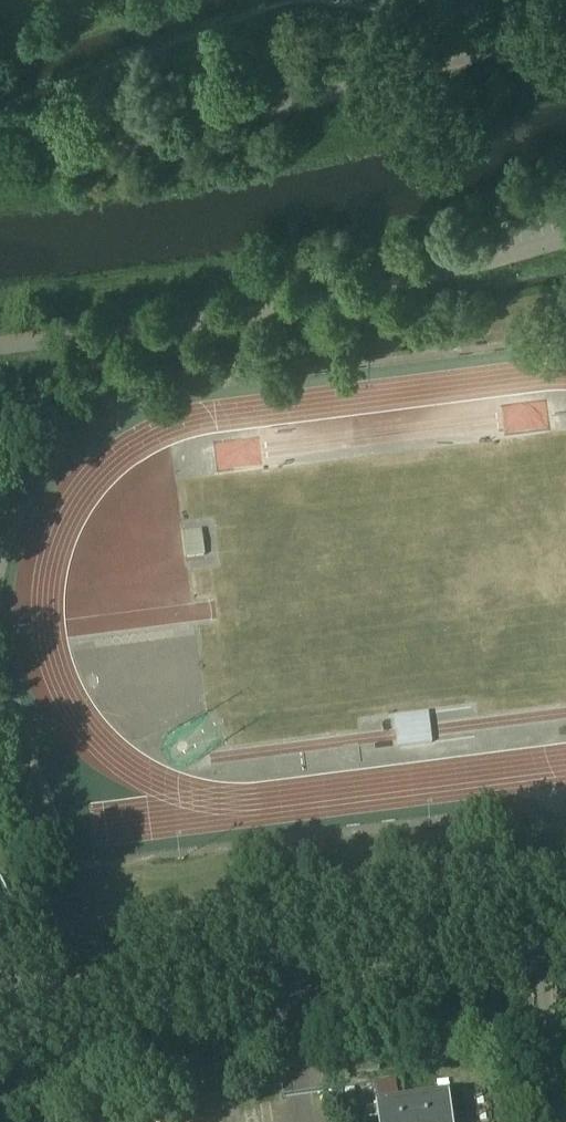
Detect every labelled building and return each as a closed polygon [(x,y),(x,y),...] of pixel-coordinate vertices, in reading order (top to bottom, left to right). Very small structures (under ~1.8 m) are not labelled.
[(355,1050),(358,1075),(380,1073),(377,1048),(355,1050)] [(379,1120),(365,1121),(454,1121),(450,1092),(377,1102),(379,1120)]
